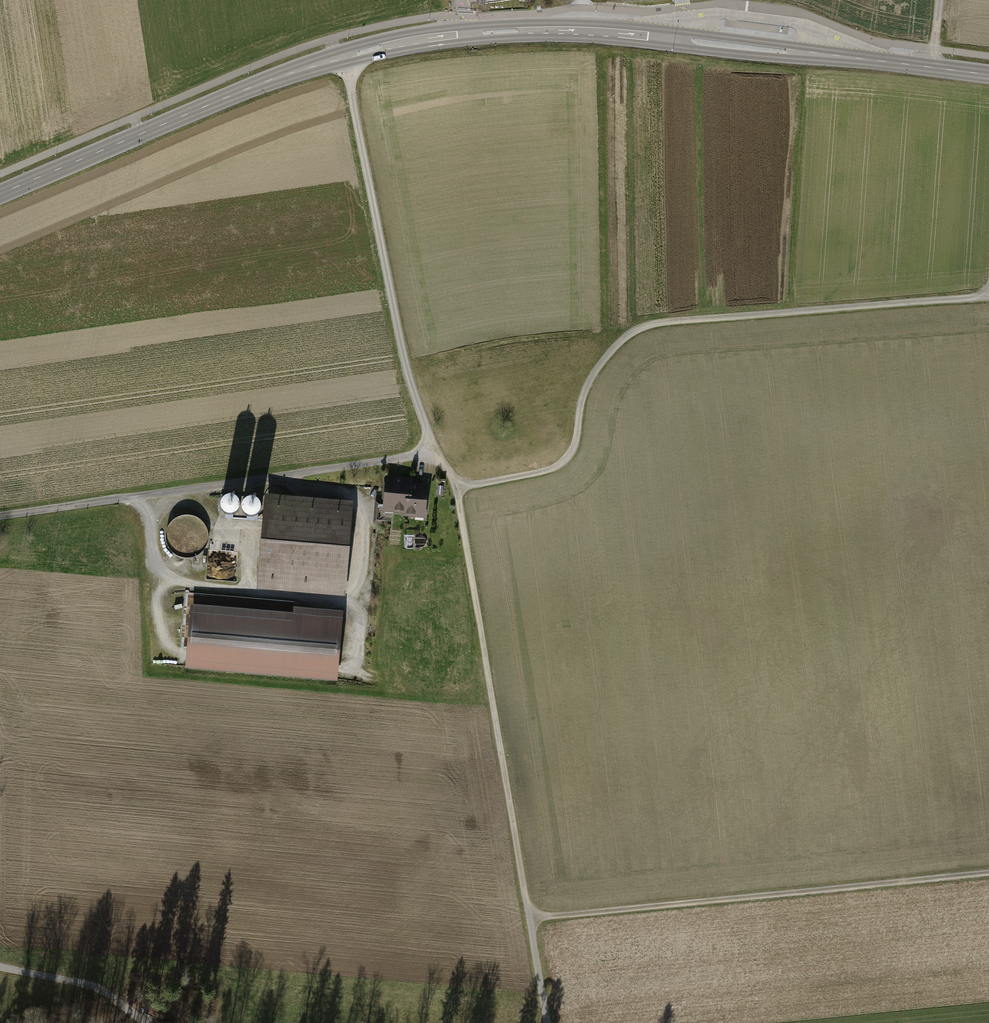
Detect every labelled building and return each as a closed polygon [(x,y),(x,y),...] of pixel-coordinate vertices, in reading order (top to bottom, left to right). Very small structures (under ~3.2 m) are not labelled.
[(414,479),(387,477),(384,514),(405,515),(405,518),(426,520),(429,486),(414,485),(414,479)] [(266,496),(257,590),(346,598),(355,504),(266,496)] [(194,557),(200,553),(205,548),(208,541),(208,534),(206,527),(201,522),(195,518),(189,516),(182,516),(175,519),(170,523),(167,529),(165,536),(166,543),(169,549),(174,554),(180,557),(187,558),(194,557)] [(294,615),(191,606),(186,670),(338,684),(344,613),(295,608),(294,615)]
